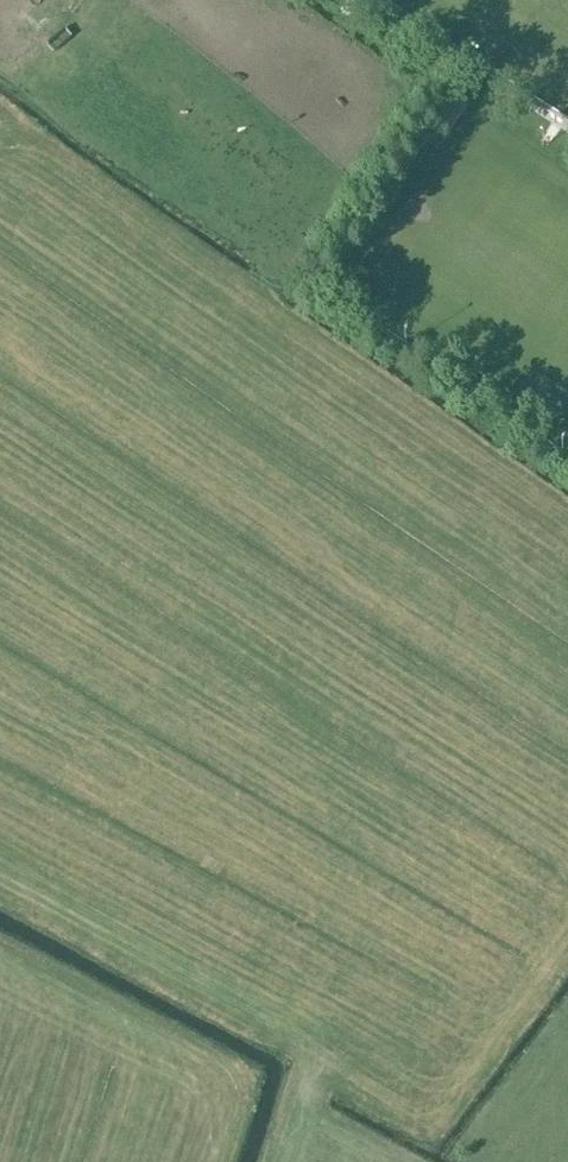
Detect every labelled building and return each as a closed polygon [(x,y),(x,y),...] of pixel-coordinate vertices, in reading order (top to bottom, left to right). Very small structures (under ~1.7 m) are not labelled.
[(18,13),(25,0),(0,0),(0,4),(18,13)]
